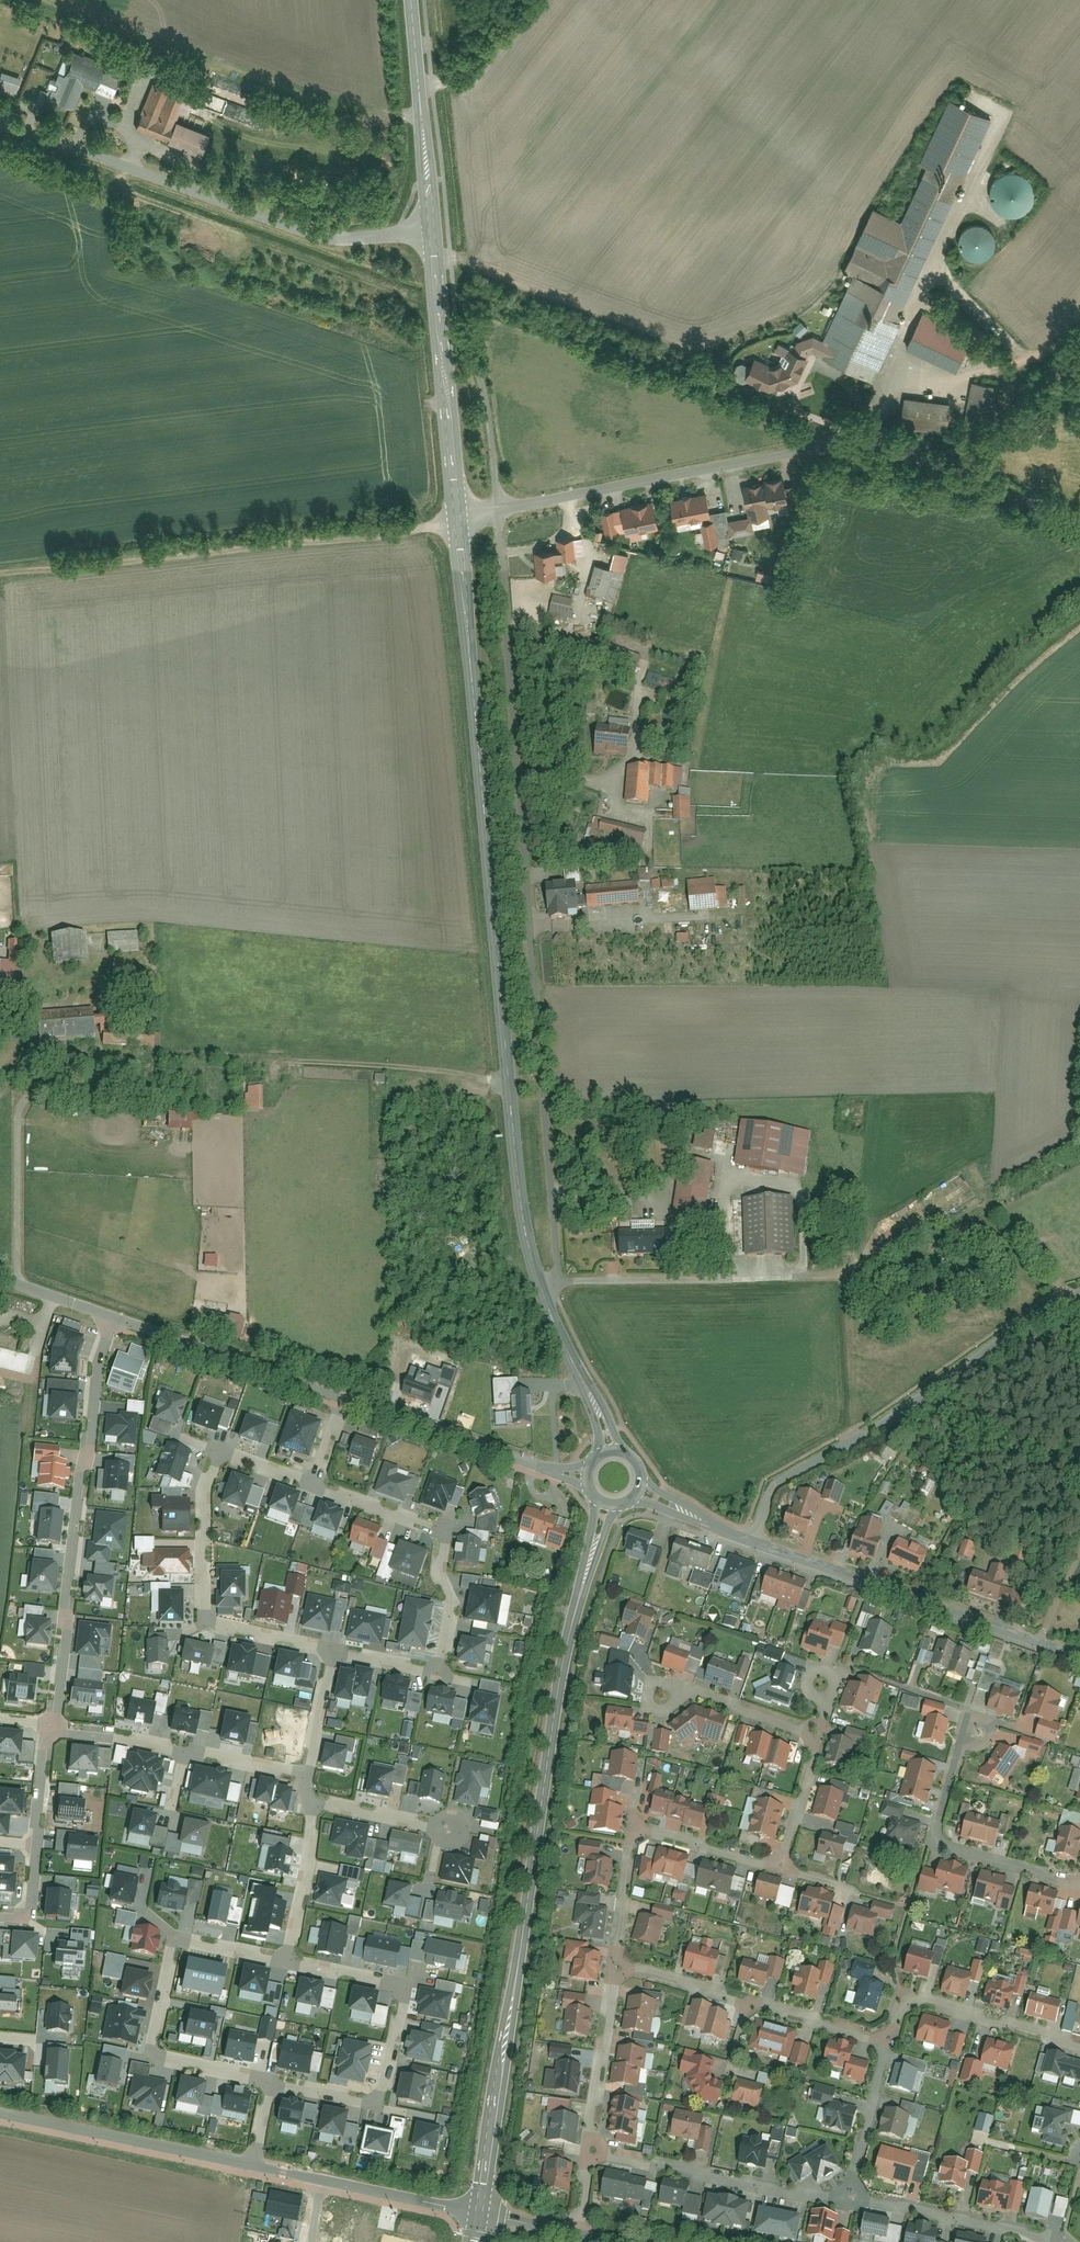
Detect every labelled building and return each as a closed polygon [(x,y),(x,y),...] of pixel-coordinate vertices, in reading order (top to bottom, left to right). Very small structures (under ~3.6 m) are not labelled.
[(47,96),(74,107),(83,84),(94,88),(103,65),(105,62),(73,49),(64,73),(58,70),(47,96)] [(122,72),(103,65),(94,88),(113,96),(122,72)] [(0,69),(0,71),(0,89),(15,94),(21,76),(0,69)] [(192,98),(151,82),(133,128),(200,154),(209,130),(184,120),(192,98)] [(46,90),(40,87),(34,99),(41,102),(46,90)] [(870,377),(992,117),(949,97),(918,162),(926,166),(901,219),(874,207),(844,269),(854,274),(824,339),(817,352),(870,377)] [(1034,197),(1035,189),(1034,182),(1029,175),(1023,171),(1016,168),(1008,168),(1001,171),(996,176),(992,183),(990,190),(991,198),(995,204),(1000,209),(1006,212),(1013,213),(1020,212),(1026,208),(1031,203),(1034,197)] [(994,250),(997,244),(998,238),(996,232),(993,226),(988,222),(982,220),(976,220),(970,222),(965,226),(961,231),(959,237),(960,243),(962,249),(966,254),(972,257),(978,258),(984,257),(990,254),(994,250)] [(923,311),(906,346),(956,370),(973,335),(923,311)] [(790,328),(797,336),(806,327),(798,320),(790,328)] [(812,351),(817,352),(824,339),(813,334),(797,339),(793,348),(807,355),(808,352),(812,351)] [(793,348),(779,342),(775,349),(784,353),(781,361),(772,363),(754,355),(750,365),(741,361),(738,363),(733,372),(734,377),(742,381),(747,380),(769,390),(798,380),(809,356),(807,355),(793,348)] [(998,385),(972,380),(965,421),(992,425),(998,385)] [(949,401),(904,395),(900,426),(945,432),(949,401)] [(786,472),(742,482),(749,513),(793,503),(786,472)] [(706,489),(670,498),(676,528),(713,520),(706,489)] [(650,502),(624,508),(630,533),(656,526),(650,502)] [(575,538),(558,540),(559,550),(560,559),(577,557),(575,538)] [(729,556),(740,559),(743,549),(732,546),(729,556)] [(713,549),(712,557),(721,558),(722,550),(713,549)] [(559,550),(535,553),(538,578),(562,576),(560,559),(559,550)] [(622,572),(595,565),(586,600),(615,607),(622,572)] [(572,600),(553,595),(548,619),(567,624),(572,600)] [(647,672),(644,684),(657,688),(661,676),(647,672)] [(630,729),(596,726),(594,755),(628,757),(630,729)] [(642,767),(627,766),(624,802),(649,805),(651,789),(682,791),(684,768),(642,764),(642,767)] [(690,798),(673,798),(674,821),(691,821),(690,798)] [(647,830),(594,818),(592,825),(589,824),(585,838),(590,839),(588,848),(603,851),(607,834),(621,838),(620,843),(643,848),(647,830)] [(636,869),(636,881),(650,881),(650,869),(636,869)] [(713,875),(686,879),(691,915),(718,911),(713,875)] [(659,889),(661,881),(652,880),(651,888),(659,889)] [(675,888),(676,880),(661,880),(661,888),(675,888)] [(638,881),(585,886),(587,908),(640,903),(638,881)] [(575,883),(546,885),(549,920),(566,919),(565,911),(577,910),(575,883)] [(744,906),(743,890),(726,891),(727,907),(744,906)] [(137,931),(106,933),(107,954),(139,951),(137,931)] [(85,933),(50,935),(52,964),(87,961),(85,933)] [(675,935),(675,943),(688,943),(688,935),(675,935)] [(0,962),(0,999),(17,1000),(19,963),(0,962)] [(92,1007),(35,1012),(38,1044),(94,1039),(92,1007)] [(103,1030),(102,1044),(153,1046),(154,1032),(103,1030)] [(244,1111),(260,1111),(260,1086),(244,1086),(244,1111)] [(188,1130),(188,1121),(194,1122),(194,1112),(165,1112),(165,1129),(188,1130)] [(810,1136),(740,1126),(735,1167),(805,1176),(810,1136)] [(703,1129),(702,1134),(693,1132),(690,1147),(711,1151),(715,1131),(703,1129)] [(705,1218),(713,1163),(681,1158),(673,1214),(705,1218)] [(793,1200),(744,1202),(746,1260),(795,1259),(793,1200)] [(668,1229),(619,1231),(620,1256),(669,1254),(668,1229)] [(214,1266),(214,1255),(202,1255),(202,1266),(214,1266)] [(609,1262),(610,1272),(619,1272),(618,1261),(609,1262)] [(200,1324),(225,1329),(227,1317),(203,1312),(200,1324)] [(80,1333),(82,1326),(61,1318),(57,1330),(72,1335),(74,1331),(80,1333)] [(85,1341),(60,1332),(52,1357),(50,1381),(77,1383),(78,1361),(85,1341)] [(139,1365),(118,1356),(108,1382),(128,1391),(139,1365)] [(442,1376),(410,1365),(400,1394),(432,1405),(442,1376)] [(506,1378),(492,1378),(493,1407),(507,1406),(507,1425),(532,1424),(531,1393),(506,1393),(506,1378)] [(184,1401),(162,1393),(153,1421),(175,1429),(184,1401)] [(76,1399),(53,1397),(50,1421),(73,1423),(76,1399)] [(234,1411),(203,1400),(194,1424),(225,1435),(234,1411)] [(321,1423),(291,1414),(279,1450),(310,1459),(321,1423)] [(116,1447),(135,1448),(138,1416),(119,1415),(118,1418),(106,1417),(104,1437),(117,1438),(116,1447)] [(270,1427),(247,1419),(240,1440),(263,1447),(270,1427)] [(385,1441),(361,1434),(356,1454),(369,1457),(379,1460),(385,1441)] [(879,1458),(885,1446),(879,1443),(873,1455),(879,1458)] [(190,1453),(165,1445),(154,1479),(180,1486),(190,1453)] [(61,1447),(36,1446),(33,1485),(53,1495),(65,1493),(67,1466),(59,1466),(61,1447)] [(886,1463),(893,1453),(886,1448),(879,1458),(886,1463)] [(104,1454),(102,1463),(110,1464),(112,1455),(104,1454)] [(376,1470),(379,1460),(369,1457),(366,1467),(376,1470)] [(388,1462),(385,1471),(402,1476),(405,1468),(388,1462)] [(104,1494),(127,1496),(130,1468),(106,1466),(104,1494)] [(385,1471),(379,1491),(411,1501),(417,1481),(402,1476),(385,1471)] [(462,1483),(437,1474),(429,1494),(450,1502),(455,1504),(462,1483)] [(251,1483),(229,1476),(220,1505),(241,1512),(251,1483)] [(831,1480),(826,1494),(825,1499),(839,1504),(845,1485),(831,1480)] [(789,1509),(782,1529),(811,1538),(825,1499),(826,1494),(803,1486),(794,1511),(789,1509)] [(300,1496),(274,1488),(267,1510),(293,1518),(300,1496)] [(490,1490),(470,1496),(477,1522),(498,1516),(490,1490)] [(23,1506),(25,1495),(19,1494),(17,1505),(23,1506)] [(450,1502),(429,1494),(426,1503),(447,1510),(450,1502)] [(39,1547),(62,1549),(65,1518),(58,1517),(60,1498),(36,1496),(33,1523),(42,1524),(39,1547)] [(189,1497),(161,1498),(162,1533),(190,1532),(189,1497)] [(885,1517),(892,1505),(885,1501),(878,1512),(885,1517)] [(345,1515),(320,1507),(314,1529),(339,1536),(345,1515)] [(126,1515),(96,1511),(90,1550),(120,1554),(126,1515)] [(559,1519),(531,1511),(524,1536),(552,1544),(559,1519)] [(863,1515),(850,1551),(875,1560),(883,1537),(880,1537),(885,1523),(863,1515)] [(383,1529),(358,1520),(351,1543),(376,1551),(383,1529)] [(630,1530),(623,1548),(645,1556),(642,1562),(652,1565),(658,1550),(650,1547),(653,1539),(630,1530)] [(489,1538),(463,1534),(459,1565),(485,1568),(489,1538)] [(963,1535),(956,1556),(975,1562),(979,1551),(976,1550),(979,1540),(963,1535)] [(680,1537),(673,1562),(696,1569),(709,1573),(717,1549),(680,1537)] [(901,1538),(891,1560),(920,1573),(930,1551),(901,1538)] [(426,1551),(397,1541),(388,1566),(417,1577),(426,1551)] [(349,1544),(348,1550),(361,1553),(362,1547),(349,1544)] [(194,1550),(158,1549),(158,1573),(194,1573),(194,1550)] [(745,1601),(757,1566),(730,1556),(720,1585),(734,1590),(732,1597),(745,1601)] [(290,1563),(288,1572),(304,1575),(306,1566),(290,1563)] [(975,1570),(969,1591),(1017,1605),(1021,1591),(1004,1585),(1009,1569),(993,1564),(989,1574),(975,1570)] [(58,1568),(30,1565),(27,1592),(55,1595),(58,1568)] [(715,1575),(709,1573),(696,1569),(692,1583),(710,1589),(715,1575)] [(805,1585),(769,1571),(760,1596),(796,1609),(805,1585)] [(248,1572),(225,1573),(226,1599),(250,1598),(248,1572)] [(110,1582),(86,1580),(84,1609),(108,1610),(110,1582)] [(355,1580),(353,1588),(361,1590),(363,1582),(355,1580)] [(507,1591),(476,1586),(471,1620),(501,1625),(507,1591)] [(187,1587),(162,1588),(163,1623),(189,1622),(187,1587)] [(295,1596),(268,1589),(260,1619),(287,1626),(295,1596)] [(340,1599),(313,1594),(307,1629),(334,1633),(340,1599)] [(846,1611),(852,1612),(855,1599),(849,1598),(846,1611)] [(436,1604),(406,1600),(399,1648),(429,1652),(436,1604)] [(657,1620),(627,1606),(616,1631),(646,1645),(657,1620)] [(45,1610),(24,1608),(22,1640),(28,1640),(27,1653),(50,1655),(53,1623),(44,1623),(45,1610)] [(393,1618),(358,1609),(351,1637),(385,1647),(393,1618)] [(734,1628),(737,1619),(725,1616),(723,1625),(734,1628)] [(893,1628),(872,1621),(860,1657),(881,1664),(893,1628)] [(112,1628),(79,1625),(76,1659),(99,1661),(101,1643),(110,1644),(112,1628)] [(849,1628),(836,1625),(830,1648),(844,1651),(849,1628)] [(833,1635),(810,1628),(803,1650),(827,1657),(833,1635)] [(494,1639),(466,1634),(461,1659),(489,1665),(494,1639)] [(171,1636),(150,1637),(152,1666),(173,1665),(171,1636)] [(220,1644),(189,1638),(185,1662),(215,1668),(220,1644)] [(972,1653),(941,1643),(931,1672),(963,1683),(972,1653)] [(690,1652),(668,1645),(660,1667),(682,1675),(690,1652)] [(766,1646),(764,1654),(780,1660),(783,1652),(766,1646)] [(261,1652),(239,1647),(234,1672),(256,1676),(261,1652)] [(309,1656),(283,1651),(279,1675),(305,1680),(309,1656)] [(741,1667),(708,1659),(701,1685),(734,1693),(741,1667)] [(796,1666),(773,1661),(765,1695),(788,1700),(796,1666)] [(608,1666),(603,1696),(630,1700),(634,1670),(608,1666)] [(10,1679),(8,1704),(37,1706),(39,1684),(44,1684),(45,1668),(27,1667),(26,1680),(10,1679)] [(368,1702),(374,1673),(356,1669),(355,1674),(340,1671),(333,1701),(351,1705),(353,1699),(368,1702)] [(884,1685),(854,1675),(843,1707),(873,1717),(884,1685)] [(419,1681),(391,1676),(386,1701),(414,1706),(419,1681)] [(98,1688),(66,1683),(62,1707),(95,1712),(98,1688)] [(1073,1695),(1039,1684),(1023,1732),(1057,1743),(1073,1695)] [(463,1690),(436,1685),(431,1708),(459,1713),(463,1690)] [(1021,1696),(997,1688),(989,1711),(1014,1719),(1021,1696)] [(501,1698),(475,1694),(469,1731),(495,1735),(501,1698)] [(916,1710),(919,1699),(902,1694),(899,1706),(916,1710)] [(161,1700),(133,1696),(130,1720),(158,1724),(161,1700)] [(292,1707),(308,1709),(309,1702),(294,1699),(292,1707)] [(607,1704),(604,1729),(645,1734),(646,1725),(634,1724),(636,1707),(607,1704)] [(206,1711),(178,1706),(174,1728),(202,1733),(206,1711)] [(696,1706),(670,1726),(686,1746),(700,1736),(719,1743),(728,1718),(696,1706)] [(256,1717),(231,1712),(225,1740),(251,1745),(256,1717)] [(953,1725),(928,1716),(920,1742),(945,1750),(953,1725)] [(326,1720),(325,1728),(340,1729),(341,1721),(326,1720)] [(400,1737),(409,1740),(413,1723),(403,1721),(400,1737)] [(743,1747),(745,1728),(738,1727),(736,1746),(743,1747)] [(657,1729),(654,1750),(668,1751),(670,1731),(657,1729)] [(0,1732),(0,1758),(16,1760),(19,1735),(0,1732)] [(791,1744),(754,1733),(746,1760),(783,1771),(791,1744)] [(857,1746),(834,1739),(823,1770),(847,1777),(857,1746)] [(355,1749),(330,1744),(325,1768),(349,1774),(355,1749)] [(1021,1758),(1001,1746),(983,1775),(1003,1787),(1021,1758)] [(110,1773),(113,1753),(97,1751),(97,1755),(74,1752),(71,1775),(97,1778),(97,1772),(110,1773)] [(638,1754),(615,1751),(611,1781),(634,1785),(638,1754)] [(169,1763),(130,1756),(126,1782),(164,1789),(169,1763)] [(489,1765),(468,1760),(458,1803),(480,1808),(485,1787),(489,1765)] [(939,1770),(914,1762),(902,1799),(927,1807),(939,1770)] [(401,1767),(377,1763),(371,1794),(395,1799),(401,1767)] [(499,1767),(489,1765),(485,1787),(494,1789),(499,1767)] [(236,1774),(199,1766),(193,1792),(230,1800),(236,1774)] [(451,1771),(427,1768),(422,1801),(447,1805),(451,1771)] [(296,1785),(256,1778),(249,1817),(289,1824),(296,1785)] [(82,1787),(60,1786),(57,1824),(85,1828),(86,1803),(82,1801),(82,1787)] [(845,1796),(821,1788),(812,1816),(836,1824),(845,1796)] [(658,1790),(652,1812),(701,1826),(707,1804),(658,1790)] [(624,1795),(590,1791),(585,1833),(620,1837),(624,1795)] [(0,1794),(0,1838),(9,1839),(11,1821),(24,1823),(27,1796),(0,1794)] [(125,1802),(133,1803),(134,1795),(125,1794),(125,1802)] [(785,1811),(761,1804),(751,1835),(774,1843),(785,1811)] [(484,1811),(482,1822),(503,1825),(505,1814),(484,1811)] [(1079,1824),(1079,1816),(1079,1813),(1061,1811),(1060,1822),(1079,1824)] [(1005,1825),(966,1812),(958,1837),(997,1850),(1005,1825)] [(157,1817),(133,1813),(129,1837),(153,1841),(157,1817)] [(920,1826),(892,1818),(886,1841),(914,1849),(920,1826)] [(376,1827),(340,1820),(337,1841),(355,1845),(373,1848),(376,1827)] [(213,1827),(185,1823),(181,1847),(209,1851),(213,1827)] [(429,1836),(396,1830),(391,1855),(425,1861),(429,1836)] [(1064,1831),(1055,1857),(1078,1865),(1079,1859),(1079,1836),(1064,1831)] [(96,1869),(99,1844),(77,1842),(78,1835),(57,1833),(55,1854),(69,1855),(68,1866),(96,1869)] [(847,1845),(820,1836),(813,1859),(840,1868),(847,1845)] [(299,1849),(273,1845),(268,1873),(294,1877),(299,1849)] [(371,1860),(373,1848),(355,1845),(353,1857),(371,1860)] [(689,1858),(653,1849),(646,1878),(682,1887),(689,1858)] [(482,1860),(450,1854),(445,1879),(477,1885),(482,1860)] [(609,1862),(586,1859),(583,1886),(605,1889),(609,1862)] [(968,1869),(927,1859),(919,1891),(960,1901),(968,1869)] [(737,1870),(699,1861),(692,1889),(730,1898),(737,1870)] [(0,1862),(0,1904),(16,1905),(19,1863),(0,1862)] [(141,1872),(116,1867),(109,1902),(134,1907),(141,1872)] [(354,1878),(325,1873),(320,1902),(349,1907),(354,1878)] [(785,1879),(758,1873),(752,1900),(778,1906),(785,1879)] [(1021,1884),(987,1876),(980,1905),(1013,1913),(1021,1884)] [(54,1897),(49,1897),(46,1923),(70,1925),(73,1899),(76,1899),(78,1881),(56,1879),(54,1897)] [(89,1887),(84,1887),(84,1898),(96,1898),(97,1882),(89,1882),(89,1887)] [(194,1887),(164,1883),(160,1905),(190,1909),(194,1887)] [(413,1888),(390,1884),(386,1907),(408,1911),(413,1888)] [(1060,1892),(1030,1885),(1023,1914),(1053,1921),(1060,1892)] [(837,1894),(804,1886),(797,1916),(830,1924),(837,1894)] [(237,1891),(216,1888),(212,1923),(232,1925),(237,1891)] [(683,1901),(685,1892),(672,1890),(671,1899),(683,1901)] [(288,1898),(255,1893),(247,1938),(280,1944),(288,1898)] [(476,1899),(445,1893),(440,1918),(471,1924),(476,1899)] [(1070,1899),(1062,1932),(1079,1937),(1079,1901),(1070,1899)] [(479,1900),(478,1912),(487,1913),(488,1901),(479,1900)] [(915,1910),(925,1909),(925,1901),(914,1901),(915,1910)] [(606,1907),(577,1903),(572,1939),(602,1943),(606,1907)] [(873,1911),(854,1906),(849,1931),(874,1937),(878,1919),(888,1921),(892,1907),(874,1903),(873,1911)] [(157,1961),(162,1934),(136,1929),(138,1917),(118,1914),(115,1927),(133,1931),(129,1956),(157,1961)] [(663,1919),(640,1914),(633,1943),(656,1948),(663,1919)] [(351,1930),(317,1922),(310,1954),(344,1962),(351,1930)] [(5,1964),(38,1967),(40,1935),(7,1932),(5,1964)] [(70,1944),(57,1943),(56,1971),(85,1973),(86,1949),(90,1949),(92,1934),(71,1932),(70,1944)] [(408,1942),(365,1934),(359,1967),(402,1974),(408,1942)] [(975,1951),(985,1954),(989,1940),(979,1937),(975,1951)] [(1052,1951),(1054,1940),(1047,1938),(1044,1950),(1052,1951)] [(470,1946),(433,1939),(428,1965),(465,1972),(470,1946)] [(700,1948),(687,1945),(680,1973),(715,1981),(721,1953),(711,1951),(713,1943),(702,1940),(700,1948)] [(601,1948),(567,1944),(563,1977),(597,1981),(601,1948)] [(935,1954),(906,1947),(899,1973),(928,1980),(935,1954)] [(1032,1952),(1017,1948),(1014,1957),(1030,1961),(1032,1952)] [(833,1965),(835,1957),(828,1956),(827,1963),(833,1965)] [(766,1967),(744,1962),(738,1984),(765,1990),(768,1979),(779,1981),(784,1960),(768,1957),(766,1967)] [(276,1966),(244,1961),(239,1990),(271,1995),(276,1966)] [(226,1971),(188,1963),(183,1990),(221,1998),(226,1971)] [(817,1972),(799,1967),(792,1996),(816,2002),(820,1984),(824,1985),(829,1965),(820,1963),(817,1972)] [(161,1970),(129,1965),(125,1991),(158,1996),(161,1970)] [(971,1972),(946,1966),(940,1992),(965,1999),(971,1972)] [(330,1979),(303,1974),(299,1999),(326,2003),(330,1979)] [(18,2019),(21,1980),(0,1978),(0,2017),(18,2019)] [(1015,1986),(990,1980),(983,2007),(1008,2013),(1015,1986)] [(877,2013),(883,1986),(861,1981),(855,2008),(877,2013)] [(460,1997),(426,1990),(421,2010),(456,2017),(460,1997)] [(1061,1998),(1029,1990),(1023,2014),(1054,2022),(1061,1998)] [(378,1996),(355,1991),(351,2011),(374,2015),(378,1996)] [(560,2003),(582,2008),(584,1996),(562,1991),(560,2003)] [(657,2000),(630,1996),(625,2030),(652,2034),(657,2000)] [(713,2005),(695,2001),(689,2030),(701,2033),(700,2036),(727,2043),(730,2030),(722,2028),(726,2011),(712,2008),(713,2005)] [(1072,2032),(1076,2004),(1065,2003),(1061,2031),(1072,2032)] [(49,2006),(45,2036),(68,2038),(72,2008),(49,2006)] [(274,2018),(276,2009),(264,2007),(262,2016),(274,2018)] [(592,2011),(567,2007),(564,2036),(588,2040),(592,2011)] [(216,2015),(184,2009),(179,2039),(210,2045),(216,2015)] [(965,2026),(922,2015),(914,2047),(957,2058),(965,2026)] [(144,2023),(120,2019),(117,2041),(141,2044),(144,2023)] [(262,2019),(260,2042),(272,2043),(274,2020),(262,2019)] [(798,2030),(756,2021),(749,2052),(791,2061),(798,2030)] [(257,2036),(226,2029),(220,2056),(250,2063),(257,2036)] [(463,2042),(466,2034),(452,2029),(449,2037),(463,2042)] [(434,2040),(409,2035),(404,2061),(429,2066),(434,2040)] [(325,2046),(288,2039),(283,2066),(320,2074),(325,2046)] [(855,2046),(829,2039),(823,2064),(846,2070),(848,2071),(852,2058),(855,2046)] [(968,2057),(961,2080),(978,2085),(982,2073),(1007,2080),(1017,2047),(989,2039),(982,2062),(968,2057)] [(373,2049),(341,2042),(333,2084),(364,2090),(373,2049)] [(650,2050),(618,2046),(613,2085),(645,2090),(650,2050)] [(71,2049),(48,2047),(44,2086),(68,2088),(71,2049)] [(1046,2052),(1039,2079),(1079,2089),(1079,2085),(1079,2060),(1046,2052)] [(713,2060),(686,2054),(681,2072),(688,2074),(687,2081),(698,2098),(717,2103),(721,2084),(708,2081),(713,2060)] [(0,2057),(0,2089),(21,2091),(24,2059),(0,2057)] [(128,2061),(107,2057),(102,2085),(122,2089),(128,2061)] [(869,2062),(852,2058),(848,2071),(846,2070),(844,2078),(864,2084),(869,2062)] [(581,2063),(551,2059),(547,2092),(577,2096),(581,2063)] [(898,2063),(891,2090),(920,2097),(927,2070),(898,2063)] [(946,2068),(943,2079),(953,2082),(956,2070),(946,2068)] [(174,2080),(141,2074),(137,2098),(149,2100),(170,2103),(174,2080)] [(739,2079),(732,2102),(758,2109),(765,2086),(739,2079)] [(424,2083),(402,2080),(398,2108),(421,2111),(424,2083)] [(208,2087),(181,2081),(175,2106),(201,2113),(208,2087)] [(257,2095),(222,2087),(215,2119),(249,2127),(257,2095)] [(168,2113),(170,2103),(149,2100),(147,2110),(168,2113)] [(642,2105),(616,2101),(611,2136),(637,2140),(642,2105)] [(861,2108),(828,2101),(823,2123),(856,2131),(861,2108)] [(353,2108),(327,2103),(322,2129),(349,2134),(353,2108)] [(319,2111),(283,2104),(279,2127),(304,2132),(305,2126),(315,2128),(319,2111)] [(1047,2109),(1040,2135),(1047,2137),(1046,2141),(1066,2146),(1069,2134),(1064,2133),(1066,2125),(1073,2126),(1076,2110),(1052,2105),(1051,2110),(1047,2109)] [(911,2114),(886,2108),(880,2137),(905,2142),(911,2114)] [(579,2117),(553,2113),(550,2141),(575,2144),(579,2117)] [(987,2136),(993,2117),(978,2113),(972,2131),(987,2136)] [(159,2130),(160,2115),(152,2114),(151,2129),(159,2130)] [(705,2122),(671,2114),(666,2136),(700,2144),(705,2122)] [(388,2134),(366,2129),(360,2154),(390,2160),(395,2138),(402,2139),(407,2120),(392,2117),(388,2134)] [(209,2120),(207,2132),(212,2133),(215,2121),(209,2120)] [(442,2130),(413,2124),(407,2156),(435,2162),(442,2130)] [(745,2136),(740,2164),(766,2169),(772,2141),(745,2136)] [(810,2152),(791,2163),(802,2181),(814,2174),(819,2182),(841,2169),(827,2147),(812,2156),(810,2152)] [(925,2158),(884,2149),(878,2177),(918,2186),(925,2158)] [(970,2165),(946,2159),(939,2191),(963,2196),(970,2165)] [(574,2167),(545,2163),(540,2194),(569,2198),(574,2167)] [(653,2185),(604,2174),(599,2195),(648,2206),(653,2185)] [(666,2179),(661,2202),(686,2208),(691,2184),(666,2179)] [(1019,2188),(985,2181),(980,2206),(1013,2213),(1019,2188)] [(1052,2195),(1031,2190),(1025,2217),(1046,2221),(1052,2195)] [(751,2204),(707,2195),(700,2226),(743,2236),(751,2204)] [(1050,2216),(1063,2219),(1068,2200),(1055,2197),(1050,2216)] [(759,2208),(753,2235),(785,2241),(796,2241),(802,2218),(759,2208)] [(812,2210),(806,2237),(828,2241),(833,2241),(839,2216),(812,2210)] [(865,2215),(860,2236),(874,2239),(874,2241),(896,2241),(897,2237),(888,2235),(891,2221),(865,2215)] [(910,2224),(906,2241),(938,2241),(934,2241),(937,2230),(910,2224)]
